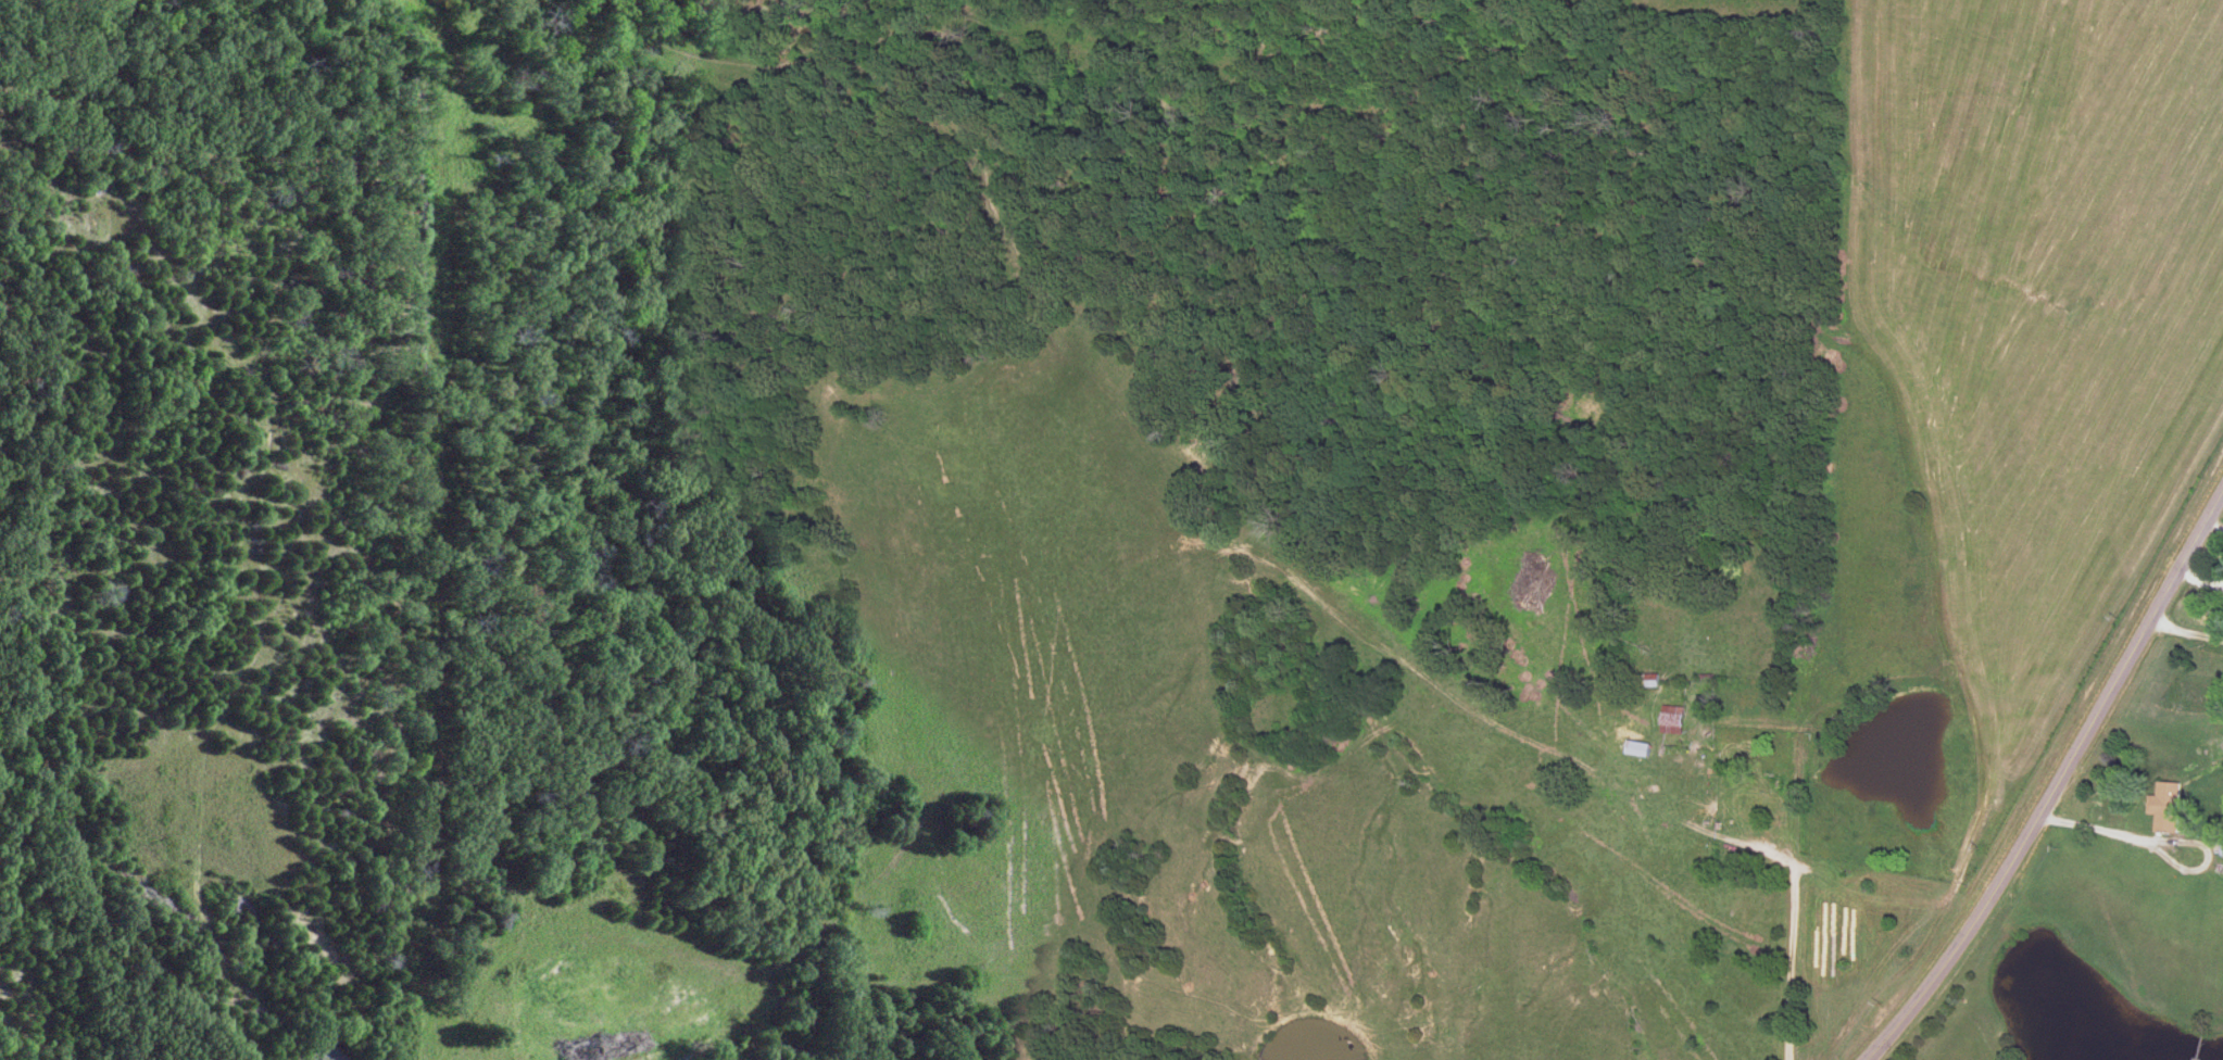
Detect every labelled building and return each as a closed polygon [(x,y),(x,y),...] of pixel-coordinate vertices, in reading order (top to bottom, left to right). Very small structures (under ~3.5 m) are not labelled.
[(1680,735),(1680,707),(1658,707),(1657,734),(1680,735)] [(1648,744),(1622,741),(1620,755),(1646,758),(1648,744)] [(2145,815),(2153,815),(2152,832),(2174,833),(2177,783),(2155,783),(2155,796),(2146,796),(2145,815)]
